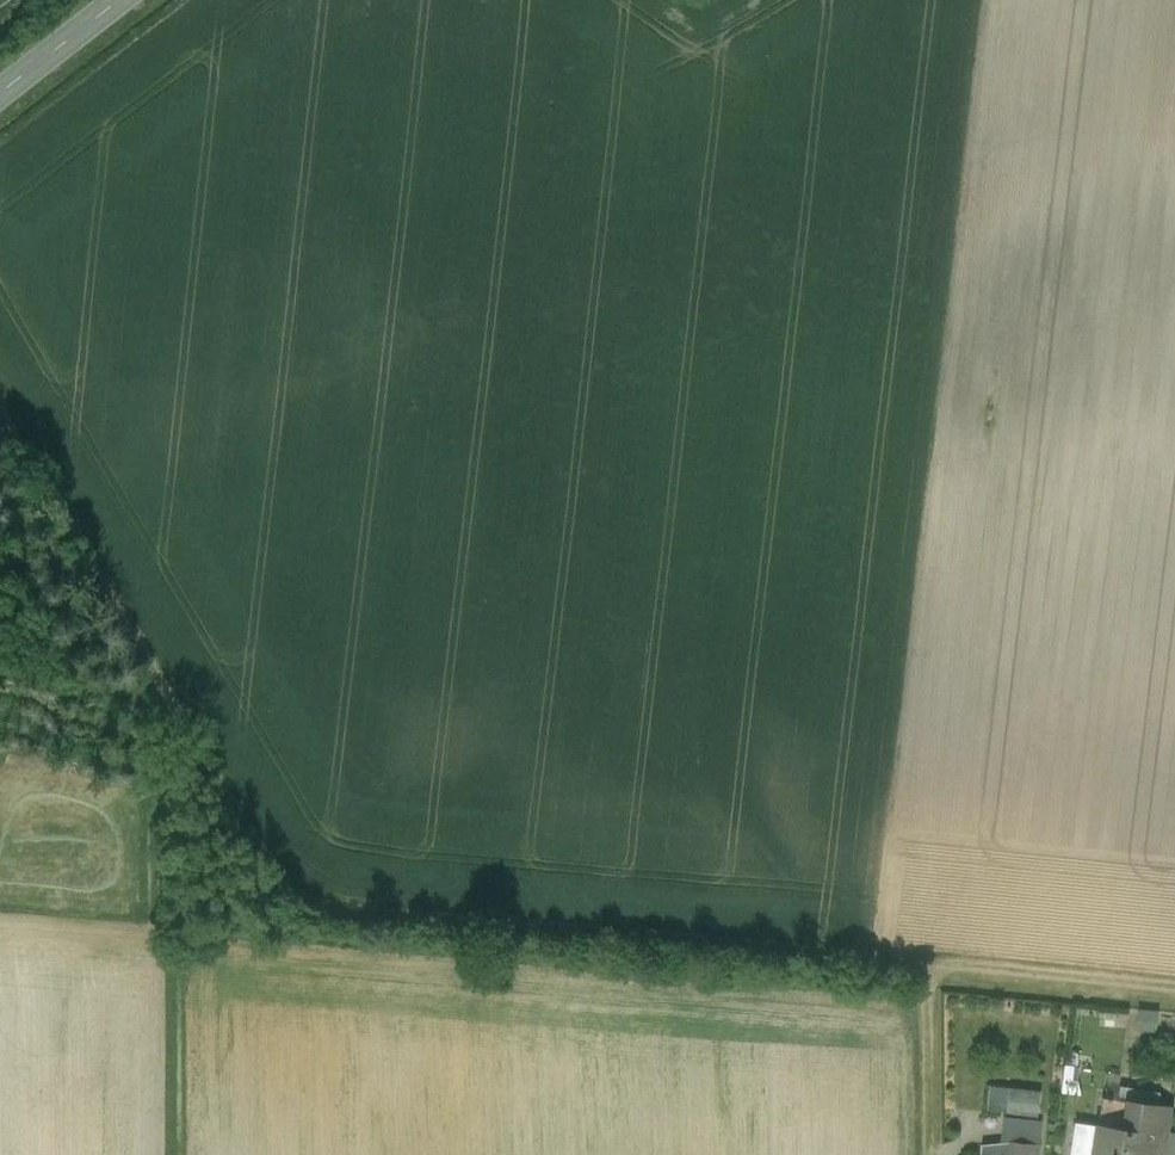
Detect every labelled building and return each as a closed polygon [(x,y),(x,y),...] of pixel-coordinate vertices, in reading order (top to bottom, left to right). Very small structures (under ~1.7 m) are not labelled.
[(1135,1008),(1134,1032),(1156,1033),(1156,1008),(1135,1008)] [(1098,1126),(1094,1154),(1134,1154),(1136,1144),(1152,1147),(1158,1106),(1130,1102),(1125,1130),(1098,1126)] [(1038,1145),(1010,1142),(1009,1154),(1037,1154),(1038,1145)]
